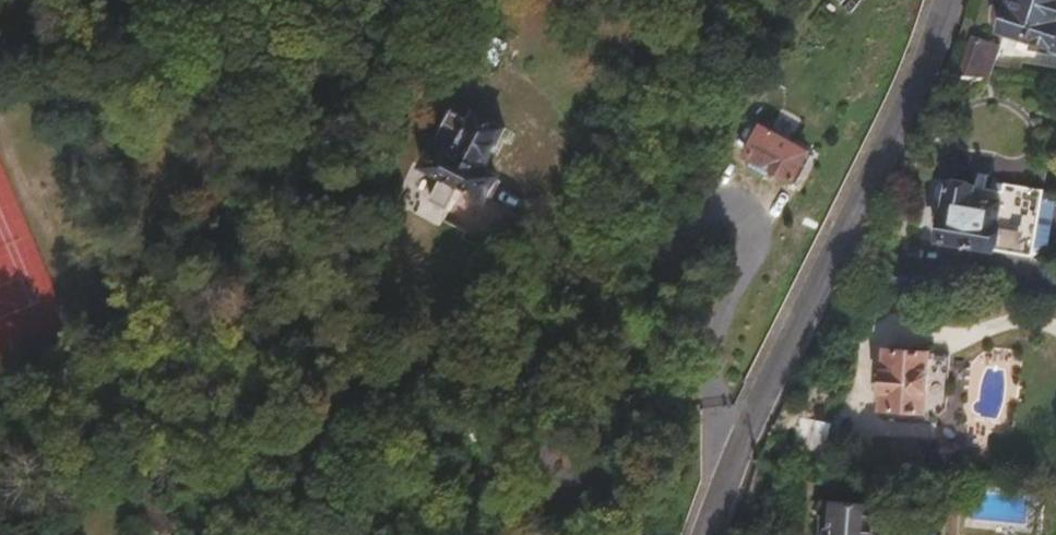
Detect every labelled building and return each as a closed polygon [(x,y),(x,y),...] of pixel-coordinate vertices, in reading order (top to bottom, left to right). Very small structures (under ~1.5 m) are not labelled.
[(1002,30),(1055,49),(1055,0),(1011,0),(1002,30)] [(989,79),(1000,45),(978,38),(965,77),(989,79)] [(488,165),(506,127),(480,114),(474,117),(455,108),(425,165),(445,175),(433,196),(450,206),(462,185),(487,198),(502,171),(488,165)] [(808,176),(821,149),(763,124),(751,150),(808,176)] [(1036,256),(1046,191),(1007,185),(1005,200),(976,196),(978,187),(952,183),(947,214),(944,215),(940,241),(1036,256)] [(1055,232),(1055,198),(1046,191),(1036,256),(1053,251),(1055,232)] [(487,265),(498,233),(491,231),(471,222),(466,231),(458,252),(487,265)] [(959,296),(961,267),(890,262),(888,291),(959,296)] [(926,413),(931,354),(887,350),(882,411),(926,413)] [(945,409),(949,355),(931,354),(926,413),(882,411),(881,419),(931,422),(945,409)] [(824,454),(829,419),(798,415),(793,449),(824,454)] [(136,477),(123,493),(170,534),(183,534),(190,528),(136,477)] [(901,502),(827,495),(823,534),(897,534),(899,516),(901,502)]
